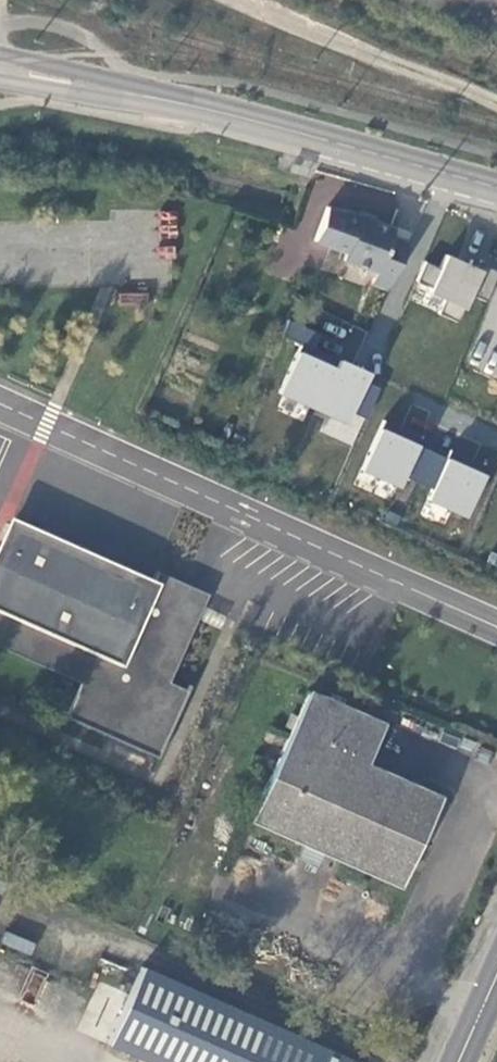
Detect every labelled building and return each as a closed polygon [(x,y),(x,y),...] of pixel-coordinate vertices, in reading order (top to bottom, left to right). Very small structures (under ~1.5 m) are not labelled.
[(389,286),(410,240),(393,233),(396,226),(345,206),(344,209),(329,203),(316,237),(348,249),(345,257),(378,270),(374,281),(389,286)] [(457,320),(469,293),(485,299),(496,270),(496,269),(470,257),(468,263),(444,253),(438,266),(423,259),(415,279),(430,286),(428,290),(443,297),(437,312),(457,320)] [(314,410),(336,361),(311,350),(318,334),(286,320),(280,337),(299,346),(277,394),(314,410)] [(366,374),(336,361),(314,410),(344,423),(348,413),(364,420),(377,389),(362,382),(366,374)] [(431,451),(416,444),(419,436),(383,419),(361,469),(397,485),(402,475),(417,482),(431,451)] [(445,457),(431,451),(417,482),(432,488),(427,499),(464,515),(486,465),(449,449),(445,457)] [(153,585),(13,524),(0,555),(0,645),(85,682),(72,713),(67,711),(65,714),(162,757),(195,684),(191,683),(189,688),(173,681),(206,604),(177,592),(182,579),(160,570),(153,585)] [(249,818),(401,885),(440,794),(369,761),(386,720),(309,687),(249,818)] [(141,964),(107,1043),(150,1061),(362,1061),(141,964)]
